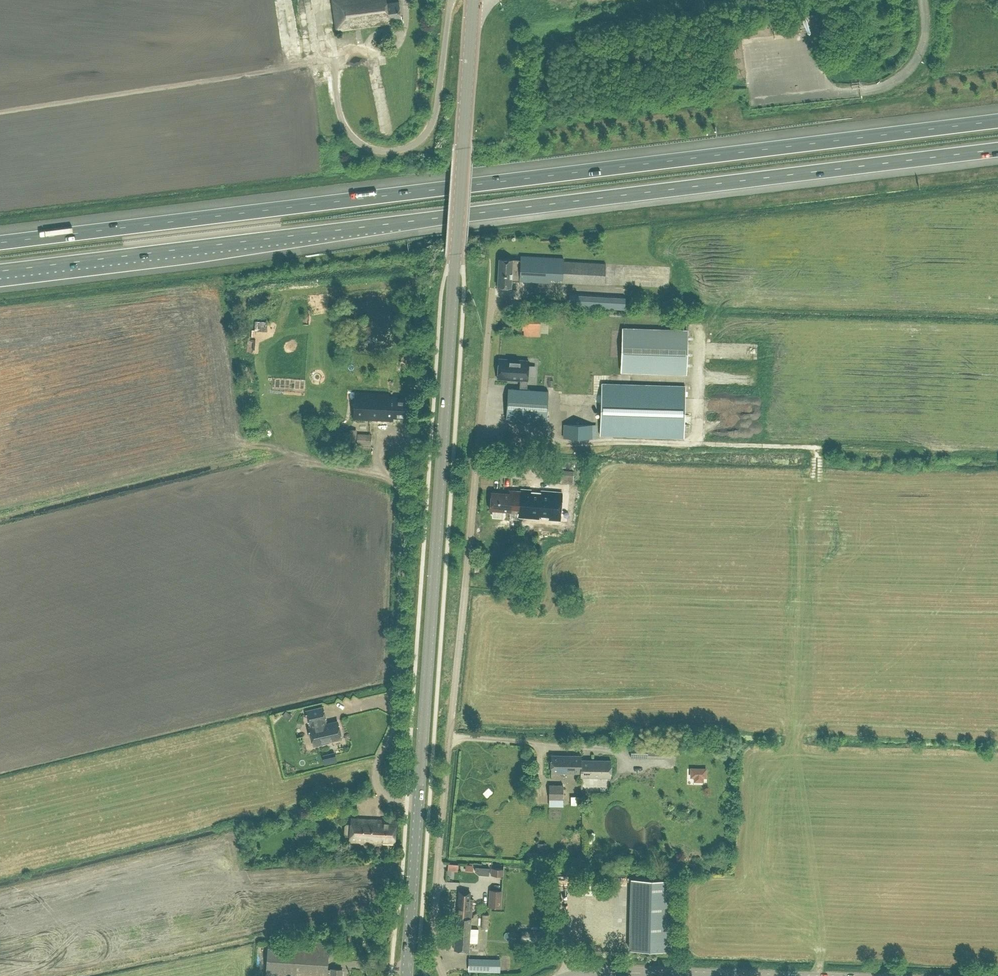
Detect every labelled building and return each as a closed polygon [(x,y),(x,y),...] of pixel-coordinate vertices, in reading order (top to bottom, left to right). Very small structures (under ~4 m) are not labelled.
[(402,20),(399,1),(387,3),(387,0),(333,0),(337,31),(390,24),(389,22),(402,20)] [(604,284),(605,263),(563,261),(564,258),(520,255),(520,260),(499,259),(497,286),(511,287),(511,280),(550,282),(550,279),(561,279),(561,282),(604,284)] [(624,309),(625,297),(569,294),(568,306),(624,309)] [(522,329),(524,329),(524,334),(539,335),(540,330),(540,313),(522,312),(522,329)] [(622,327),(622,340),(621,371),(685,373),(687,329),(622,327)] [(529,360),(499,358),(497,378),(520,380),(519,389),(527,390),(529,360)] [(601,382),(601,395),(600,434),(683,437),(685,385),(601,382)] [(519,389),(508,388),(506,418),(546,421),(548,391),(527,390),(519,389)] [(389,393),(354,391),(353,419),(393,421),(394,417),(403,417),(403,420),(404,422),(407,422),(409,420),(409,418),(410,418),(411,398),(398,398),(398,396),(389,396),(389,393)] [(591,438),(591,424),(563,423),(563,438),(591,438)] [(561,470),(560,482),(573,483),(574,470),(561,470)] [(492,492),(491,510),(510,511),(510,512),(519,513),(519,516),(559,519),(561,493),(520,490),(520,491),(509,490),(509,493),(492,492)] [(323,707),(307,710),(310,723),(311,723),(312,727),(310,727),(314,746),(329,742),(329,741),(342,738),(338,721),(326,724),(325,720),(326,720),(323,707)] [(647,757),(647,744),(631,744),(630,757),(647,757)] [(551,772),(580,772),(581,772),(581,760),(581,755),(551,755),(551,772)] [(611,760),(581,760),(581,772),(580,772),(580,777),(610,777),(611,760)] [(549,796),(564,796),(564,784),(549,784),(549,796)] [(376,841),(395,842),(397,821),(351,818),(351,823),(347,823),(344,825),(344,833),(346,835),(350,835),(349,841),(376,843),(376,841)] [(458,870),(458,864),(448,863),(447,880),(450,880),(451,870),(458,870)] [(489,867),(476,866),(475,871),(479,873),(489,874),(489,867)] [(669,950),(671,880),(631,879),(629,949),(669,950)] [(578,883),(576,893),(586,894),(587,884),(578,883)] [(490,889),(488,906),(501,907),(502,890),(490,889)] [(460,890),(458,916),(471,917),(472,898),(469,898),(470,891),(460,890)] [(521,923),(541,924),(541,914),(522,913),(521,923)] [(469,951),(471,917),(458,916),(457,932),(454,932),(452,950),(469,951)] [(478,940),(479,926),(471,926),(470,939),(478,940)] [(537,941),(538,932),(528,931),(528,941),(537,941)] [(327,969),(328,951),(327,951),(328,942),(292,940),(292,948),(268,947),(266,975),(342,975),(343,969),(331,968),(331,969),(327,969)] [(480,959),(480,970),(489,971),(490,959),(480,959)]
